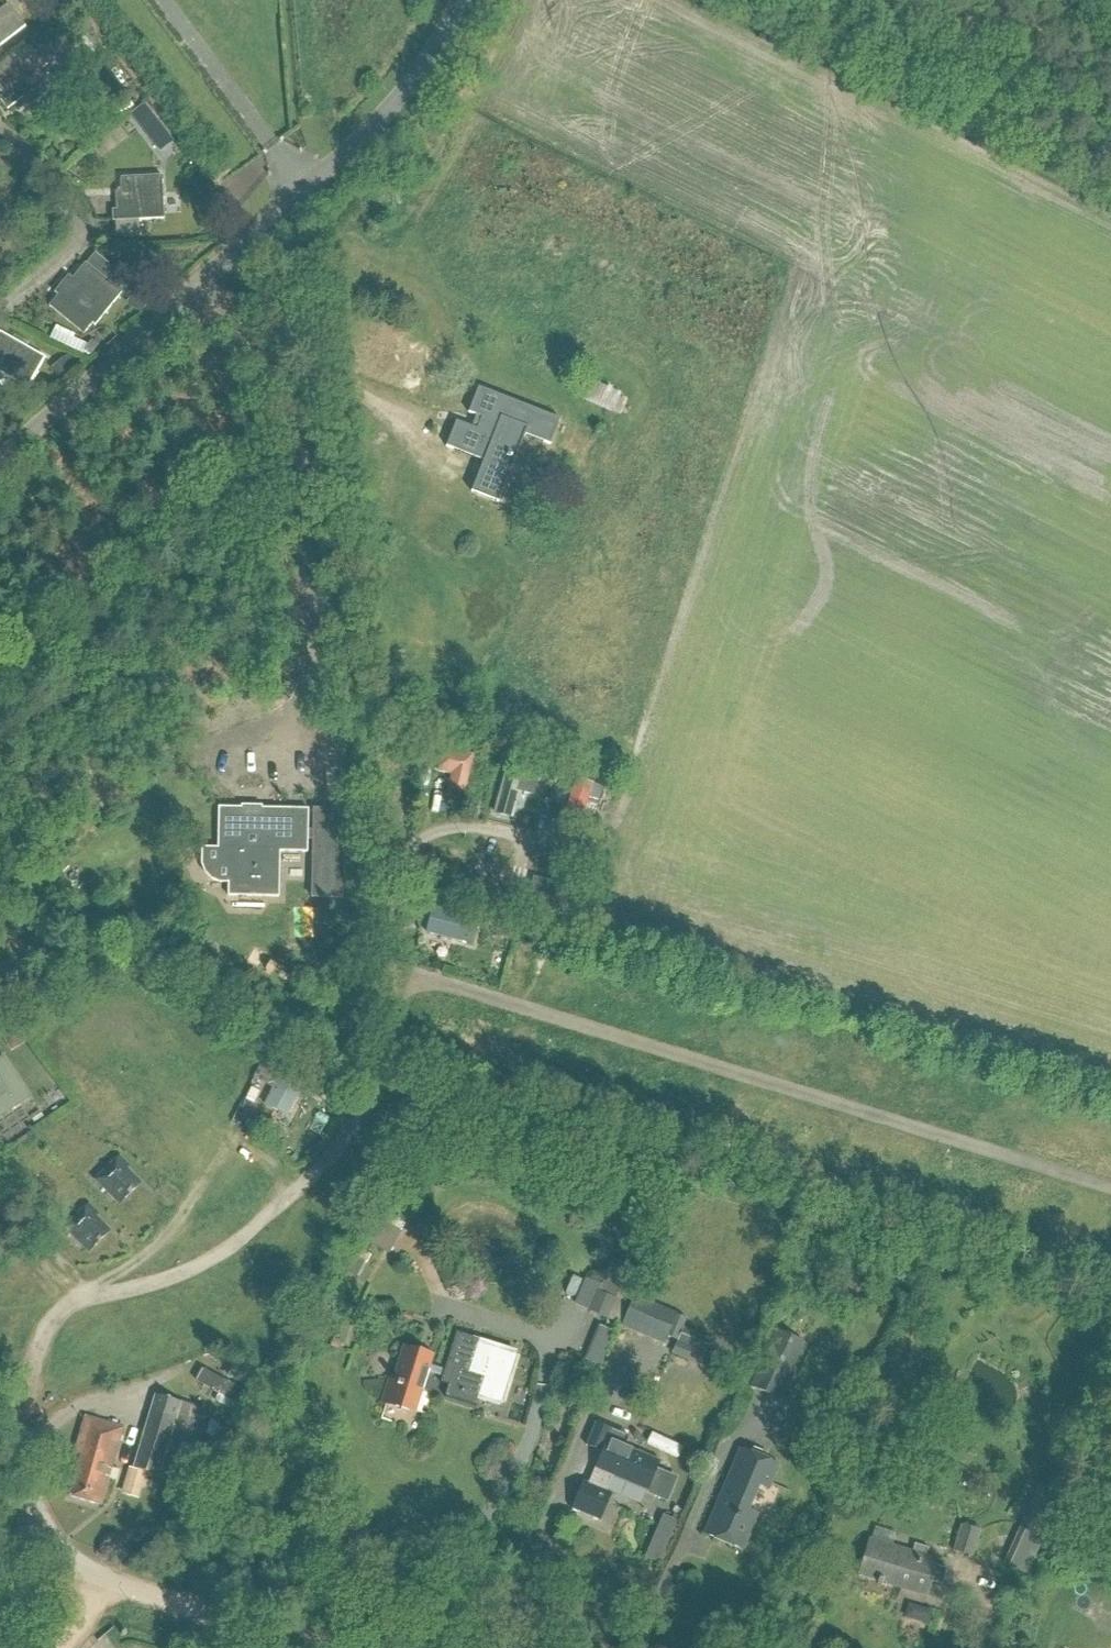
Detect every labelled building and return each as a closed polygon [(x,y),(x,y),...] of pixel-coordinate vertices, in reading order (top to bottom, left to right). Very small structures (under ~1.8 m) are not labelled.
[(6,6),(0,11),(0,47),(24,28),(6,6)] [(48,80),(31,58),(0,82),(0,92),(5,99),(1,102),(7,110),(48,80)] [(177,147),(190,135),(166,108),(153,120),(177,147)] [(118,211),(113,211),(113,222),(162,221),(161,178),(123,179),(123,193),(117,193),(118,211)] [(66,277),(53,293),(94,328),(122,296),(84,263),(70,280),(66,277)] [(0,336),(0,377),(24,391),(42,361),(0,336)] [(601,394),(631,408),(642,385),(612,371),(601,394)] [(456,422),(446,447),(483,462),(476,480),(503,491),(525,436),(550,446),(560,420),(478,388),(468,413),(476,417),(482,419),(477,430),(471,428),(456,422)] [(522,564),(544,568),(546,557),(524,552),(522,564)] [(458,743),(447,775),(479,786),(490,755),(458,743)] [(202,849),(202,865),(205,873),(211,879),(219,883),(228,883),(227,897),(278,898),(279,853),(307,853),(307,840),(312,841),(311,898),(342,899),(344,811),(313,810),(313,831),(307,831),(308,810),(262,809),(261,809),(261,816),(241,816),(241,808),(229,808),(218,808),(217,849),(202,849)] [(425,933),(471,945),(477,918),(431,907),(425,933)] [(289,1086),(298,1064),(276,1056),(267,1077),(289,1086)] [(296,1064),(279,1109),(303,1118),(321,1073),(296,1064)] [(258,1132),(271,1104),(256,1097),(243,1126),(258,1132)] [(97,1181),(120,1204),(139,1185),(124,1170),(127,1167),(119,1159),(97,1181)] [(66,1229),(89,1252),(109,1233),(93,1218),(96,1215),(88,1206),(66,1229)] [(587,1280),(575,1305),(588,1312),(587,1314),(606,1322),(606,1319),(618,1325),(635,1286),(606,1273),(600,1286),(587,1280)] [(621,1327),(662,1343),(674,1311),(633,1295),(621,1327)] [(669,1355),(698,1367),(710,1340),(680,1328),(669,1355)] [(775,1333),(747,1384),(777,1398),(800,1346),(775,1333)] [(506,1405),(520,1358),(516,1356),(518,1352),(479,1340),(478,1344),(474,1342),(468,1359),(458,1371),(435,1363),(426,1393),(476,1408),(478,1401),(499,1407),(501,1403),(506,1405)] [(383,1403),(417,1414),(434,1358),(401,1348),(383,1403)] [(245,1394),(202,1371),(195,1383),(218,1396),(214,1403),(229,1411),(233,1405),(238,1407),(245,1394)] [(139,1501),(147,1472),(172,1479),(184,1440),(198,1445),(207,1417),(194,1408),(194,1407),(155,1396),(133,1467),(130,1466),(119,1496),(139,1501)] [(81,1458),(70,1496),(102,1504),(122,1429),(83,1419),(73,1456),(81,1458)] [(570,1510),(599,1523),(611,1495),(606,1493),(612,1477),(646,1493),(647,1492),(653,1495),(661,1492),(665,1482),(663,1475),(656,1472),(660,1462),(623,1445),(621,1451),(606,1444),(612,1430),(595,1423),(585,1446),(601,1453),(587,1485),(583,1483),(570,1510)] [(221,1443),(227,1431),(219,1426),(212,1439),(221,1443)] [(745,1544),(758,1514),(749,1511),(759,1487),(768,1490),(776,1470),(738,1454),(707,1528),(745,1544)] [(1038,1487),(1003,1565),(1027,1576),(1062,1498),(1038,1487)] [(676,1513),(665,1542),(678,1547),(689,1519),(676,1513)] [(980,1534),(959,1527),(951,1554),(971,1561),(980,1534)] [(935,1561),(868,1540),(857,1577),(924,1598),(935,1561)]
